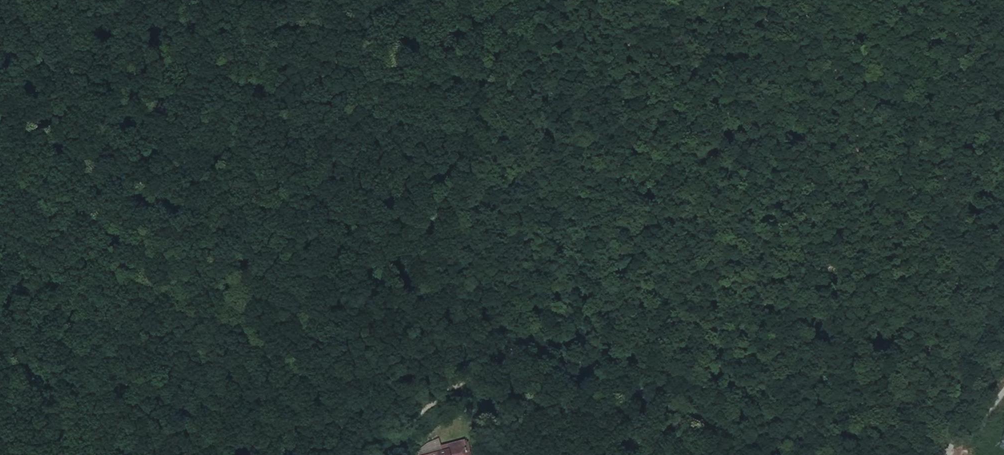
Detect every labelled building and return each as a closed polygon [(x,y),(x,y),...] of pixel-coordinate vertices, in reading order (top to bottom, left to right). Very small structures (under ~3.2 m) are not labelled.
[(466,441),(445,446),(446,450),(426,454),(470,454),(466,441)]
